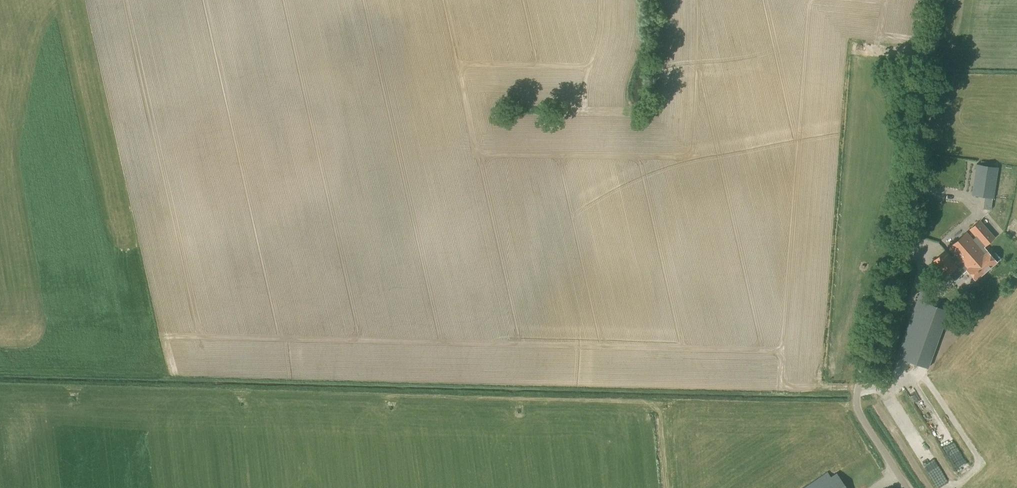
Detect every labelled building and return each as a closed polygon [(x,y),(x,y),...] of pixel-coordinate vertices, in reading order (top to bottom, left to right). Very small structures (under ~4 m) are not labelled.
[(993,198),(998,168),(976,164),(971,195),(993,198)] [(979,220),(969,229),(976,236),(972,239),(966,232),(948,248),(954,255),(951,257),(945,250),(933,261),(946,276),(949,274),(950,276),(957,271),(960,275),(966,270),(975,281),(991,268),(997,262),(988,252),(984,247),(995,238),(979,220)] [(928,368),(949,311),(930,304),(934,294),(921,290),(896,357),(928,368)] [(836,473),(830,477),(827,472),(804,487),(847,487),(836,473)]
